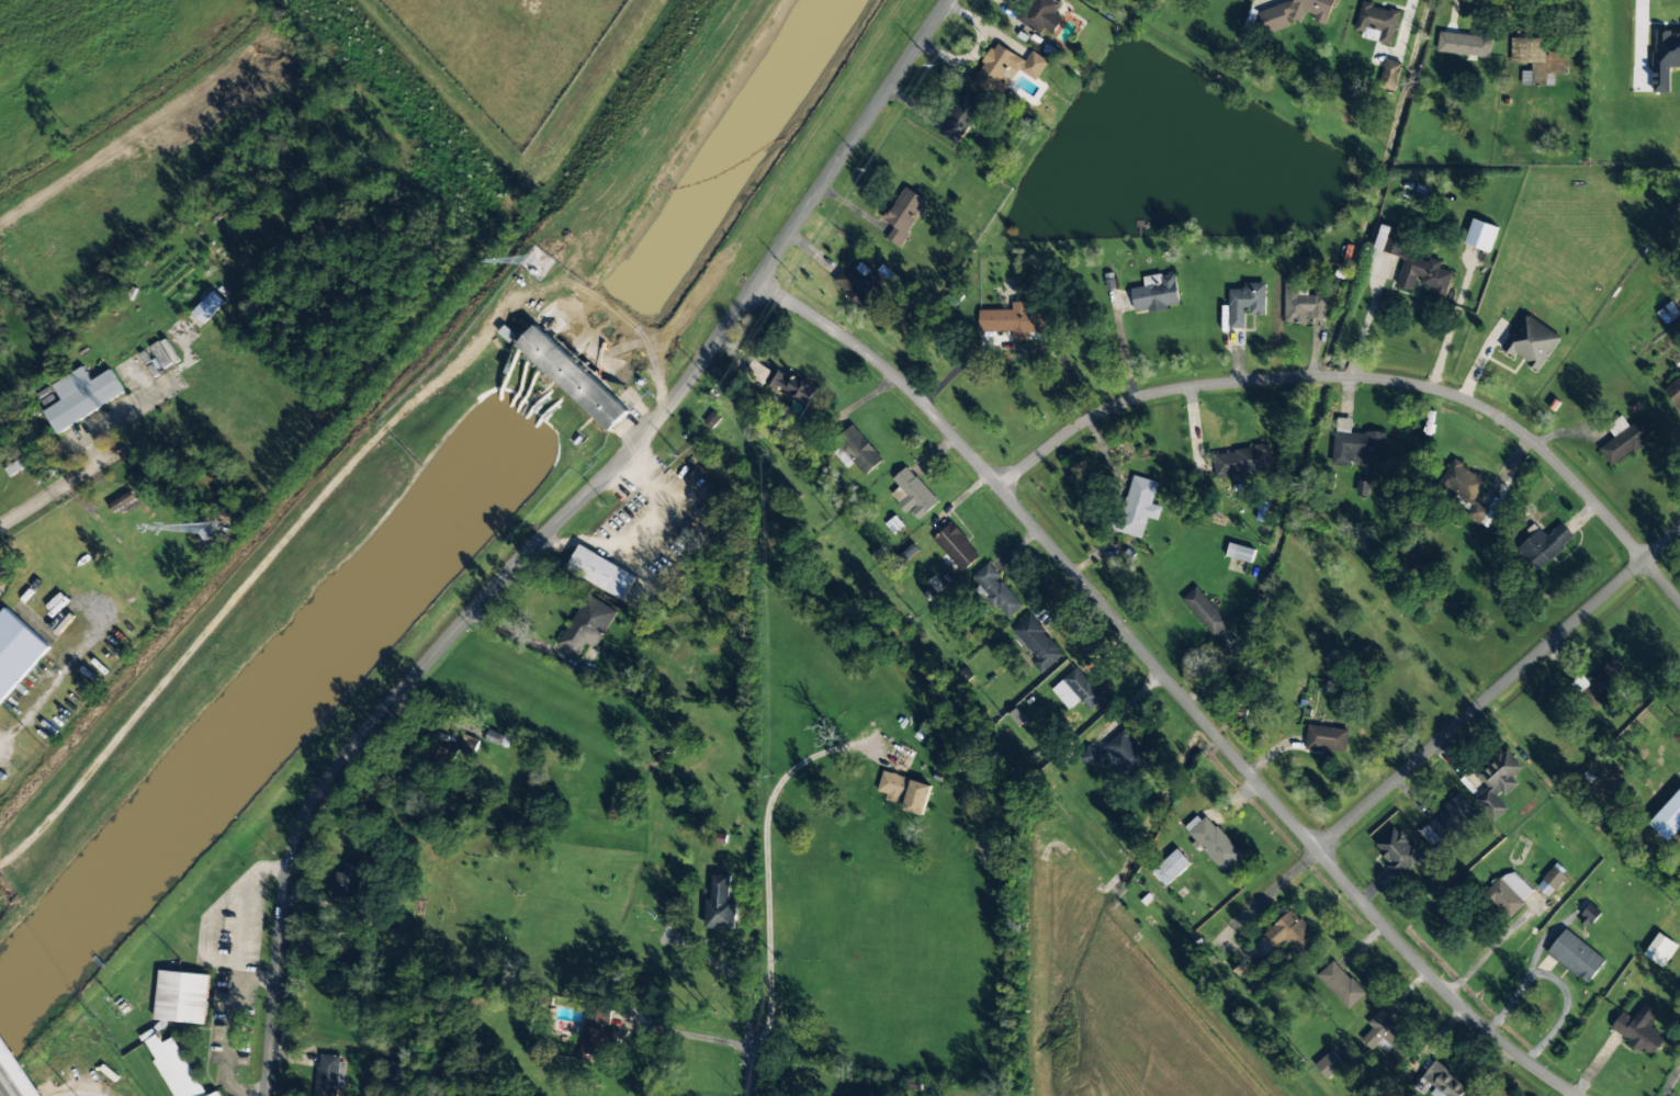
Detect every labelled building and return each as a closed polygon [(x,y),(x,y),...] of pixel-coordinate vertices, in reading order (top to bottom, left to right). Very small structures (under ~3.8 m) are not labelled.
[(1053,0),(1027,0),(1015,18),(1039,35),(1045,27),(1053,34),(1064,19),(1055,12),(1059,4),(1053,0)] [(1265,33),(1288,25),(1292,18),(1303,21),(1307,3),(1312,20),(1327,24),(1334,0),(1295,0),(1259,11),(1265,33)] [(1391,45),(1400,11),(1362,1),(1353,34),(1391,45)] [(1491,36),(1439,30),(1436,52),(1489,57),(1491,36)] [(1670,93),(1670,67),(1679,67),(1679,32),(1654,32),(1654,93),(1670,93)] [(1026,59),(994,42),(971,81),(999,97),(1005,84),(999,81),(1008,64),(1036,79),(1047,60),(1031,50),(1026,59)] [(1378,86),(1393,90),(1401,65),(1387,60),(1378,86)] [(981,100),(962,90),(939,134),(958,144),(981,100)] [(893,226),(886,239),(899,247),(926,200),(903,187),(883,219),(893,226)] [(1498,228),(1473,219),(1464,243),(1489,252),(1498,228)] [(1403,258),(1396,285),(1413,291),(1416,282),(1434,287),(1431,297),(1443,301),(1452,271),(1439,268),(1441,262),(1401,250),(1407,231),(1380,224),(1373,249),(1403,258)] [(877,291),(848,262),(832,280),(860,307),(877,291)] [(1174,273),(1155,275),(1157,284),(1130,287),(1135,312),(1180,305),(1174,273)] [(1284,320),(1324,320),(1324,295),(1298,295),(1298,279),(1284,279),(1284,320)] [(1264,314),(1264,283),(1242,283),(1242,289),(1228,289),(1229,328),(1245,328),(1245,315),(1264,314)] [(225,303),(214,291),(191,312),(202,324),(225,303)] [(978,309),(978,329),(1012,329),(1012,340),(1027,340),(1027,331),(1046,331),(1046,307),(1026,307),(1026,301),(1011,301),(1011,309),(978,309)] [(1502,347),(1538,371),(1561,337),(1525,313),(1502,347)] [(551,323),(527,347),(619,434),(639,415),(612,386),(560,331),(551,323)] [(742,376),(759,387),(770,371),(752,359),(742,376)] [(124,394),(110,369),(90,381),(81,366),(52,383),(61,400),(44,410),(56,431),(124,394)] [(807,406),(818,388),(782,368),(771,385),(807,406)] [(1664,389),(1679,408),(1679,375),(1664,389)] [(1332,464),(1366,465),(1367,454),(1384,455),(1385,432),(1350,431),(1351,418),(1334,417),(1332,464)] [(1598,448),(1611,465),(1654,436),(1640,418),(1598,448)] [(828,448),(845,467),(853,461),(865,475),(882,460),(854,427),(828,448)] [(1267,444),(1211,452),(1215,477),(1271,470),(1267,444)] [(1479,523),(1488,509),(1474,500),(1487,479),(1453,459),(1437,484),(1472,505),(1465,515),(1479,523)] [(8,475),(26,467),(23,460),(5,468),(8,475)] [(891,494),(916,520),(938,500),(905,466),(892,479),(899,487),(891,494)] [(1141,538),(1147,517),(1158,519),(1161,507),(1151,504),(1157,481),(1131,474),(1116,531),(1141,538)] [(1368,496),(1368,482),(1358,482),(1357,496),(1368,496)] [(112,512),(136,500),(132,492),(108,504),(112,512)] [(932,540),(963,572),(981,554),(949,522),(932,540)] [(1574,536),(1560,522),(1545,538),(1536,529),(1515,550),(1537,572),(1574,536)] [(1252,562),(1254,549),(1229,543),(1227,556),(1252,562)] [(566,568),(623,600),(636,577),(579,544),(566,568)] [(919,552),(914,544),(899,554),(904,561),(919,552)] [(1007,618),(1023,605),(985,563),(970,577),(1007,618)] [(1228,623),(1197,586),(1182,599),(1213,636),(1228,623)] [(585,660),(613,610),(586,594),(557,644),(585,660)] [(4,608),(0,613),(0,702),(48,646),(4,608)] [(1041,673),(1062,654),(1028,614),(1012,630),(1036,657),(1031,662),(1041,673)] [(1588,681),(1580,674),(1569,683),(1592,709),(1620,685),(1613,678),(1621,670),(1611,659),(1588,681)] [(1104,696),(1074,668),(1062,680),(1091,709),(1104,696)] [(486,730),(464,718),(456,731),(478,743),(486,730)] [(1307,724),(1305,747),(1344,753),(1348,730),(1307,724)] [(504,748),(508,737),(491,730),(486,739),(504,748)] [(1148,759),(1126,731),(1104,748),(1126,776),(1148,759)] [(895,767),(906,770),(913,752),(903,748),(895,767)] [(1521,768),(1504,749),(1476,773),(1487,787),(1474,799),(1492,822),(1508,809),(1499,799),(1518,783),(1511,776),(1521,768)] [(887,795),(884,799),(898,804),(907,779),(883,769),(876,790),(887,795)] [(903,810),(923,815),(932,786),(911,780),(903,810)] [(1679,829),(1679,789),(1649,823),(1668,841),(1679,829)] [(1418,831),(1432,846),(1472,809),(1458,793),(1418,831)] [(1188,832),(1221,871),(1241,856),(1207,815),(1188,832)] [(1371,846),(1398,877),(1422,856),(1395,825),(1371,846)] [(1191,863),(1177,849),(1151,873),(1165,887),(1191,863)] [(331,893),(354,901),(367,867),(342,859),(331,893)] [(1566,877),(1554,866),(1536,886),(1548,897),(1566,877)] [(1485,893),(1508,917),(1533,892),(1509,869),(1485,893)] [(736,901),(729,901),(730,875),(712,875),(711,899),(706,899),(706,929),(735,929),(736,901)] [(1588,928),(1600,911),(1590,903),(1578,921),(1588,928)] [(1274,948),(1284,939),(1300,957),(1318,939),(1290,908),(1261,935),(1274,948)] [(1605,960),(1565,929),(1546,953),(1587,984),(1605,960)] [(1316,975),(1349,1008),(1365,993),(1332,960),(1316,975)] [(210,974),(158,970),(154,1019),(205,1024),(210,974)] [(1633,1018),(1622,1010),(1610,1028),(1651,1058),(1666,1038),(1648,1026),(1658,1013),(1644,1003),(1633,1018)] [(1366,1022),(1372,1029),(1361,1039),(1371,1051),(1383,1040),(1398,1058),(1414,1043),(1382,1008),(1366,1022)] [(577,1059),(593,1062),(594,1059),(611,1062),(617,1032),(606,1029),(609,1015),(586,1010),(577,1059)] [(173,1037),(162,1043),(158,1035),(145,1041),(175,1095),(206,1095),(173,1037)] [(1343,1063),(1330,1050),(1315,1066),(1329,1078),(1343,1063)] [(318,1053),(314,1095),(336,1095),(339,1055),(318,1053)] [(1431,1084),(1445,1095),(1461,1095),(1468,1087),(1436,1060),(1413,1087),(1422,1094),(1431,1084)]
